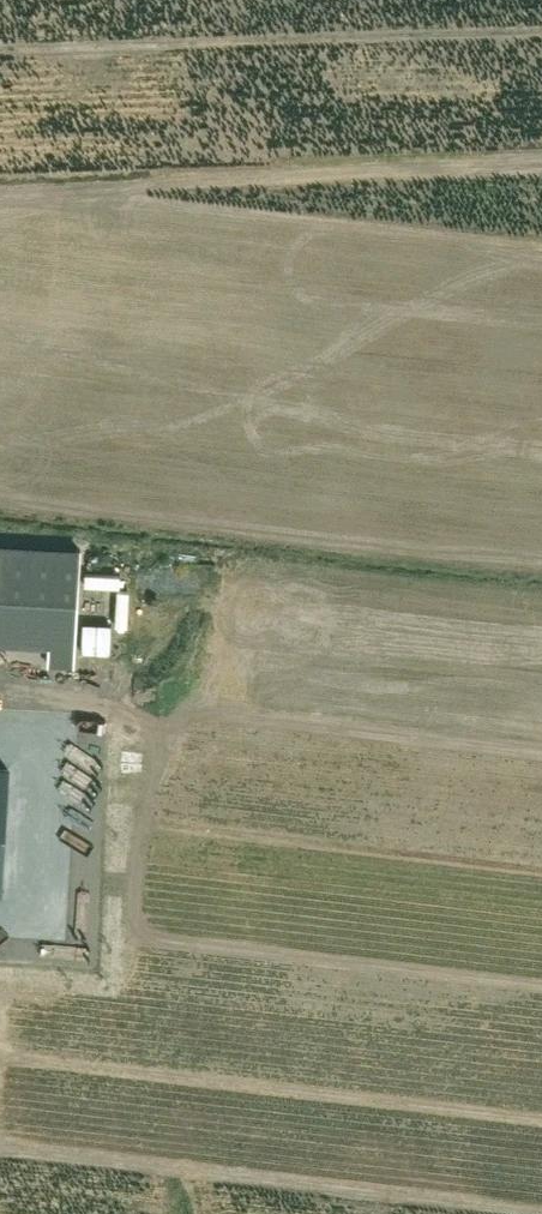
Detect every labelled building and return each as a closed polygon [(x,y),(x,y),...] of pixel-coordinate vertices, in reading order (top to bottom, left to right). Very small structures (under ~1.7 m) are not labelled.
[(0,545),(0,643),(50,646),(48,665),(74,666),(81,550),(0,545)]
